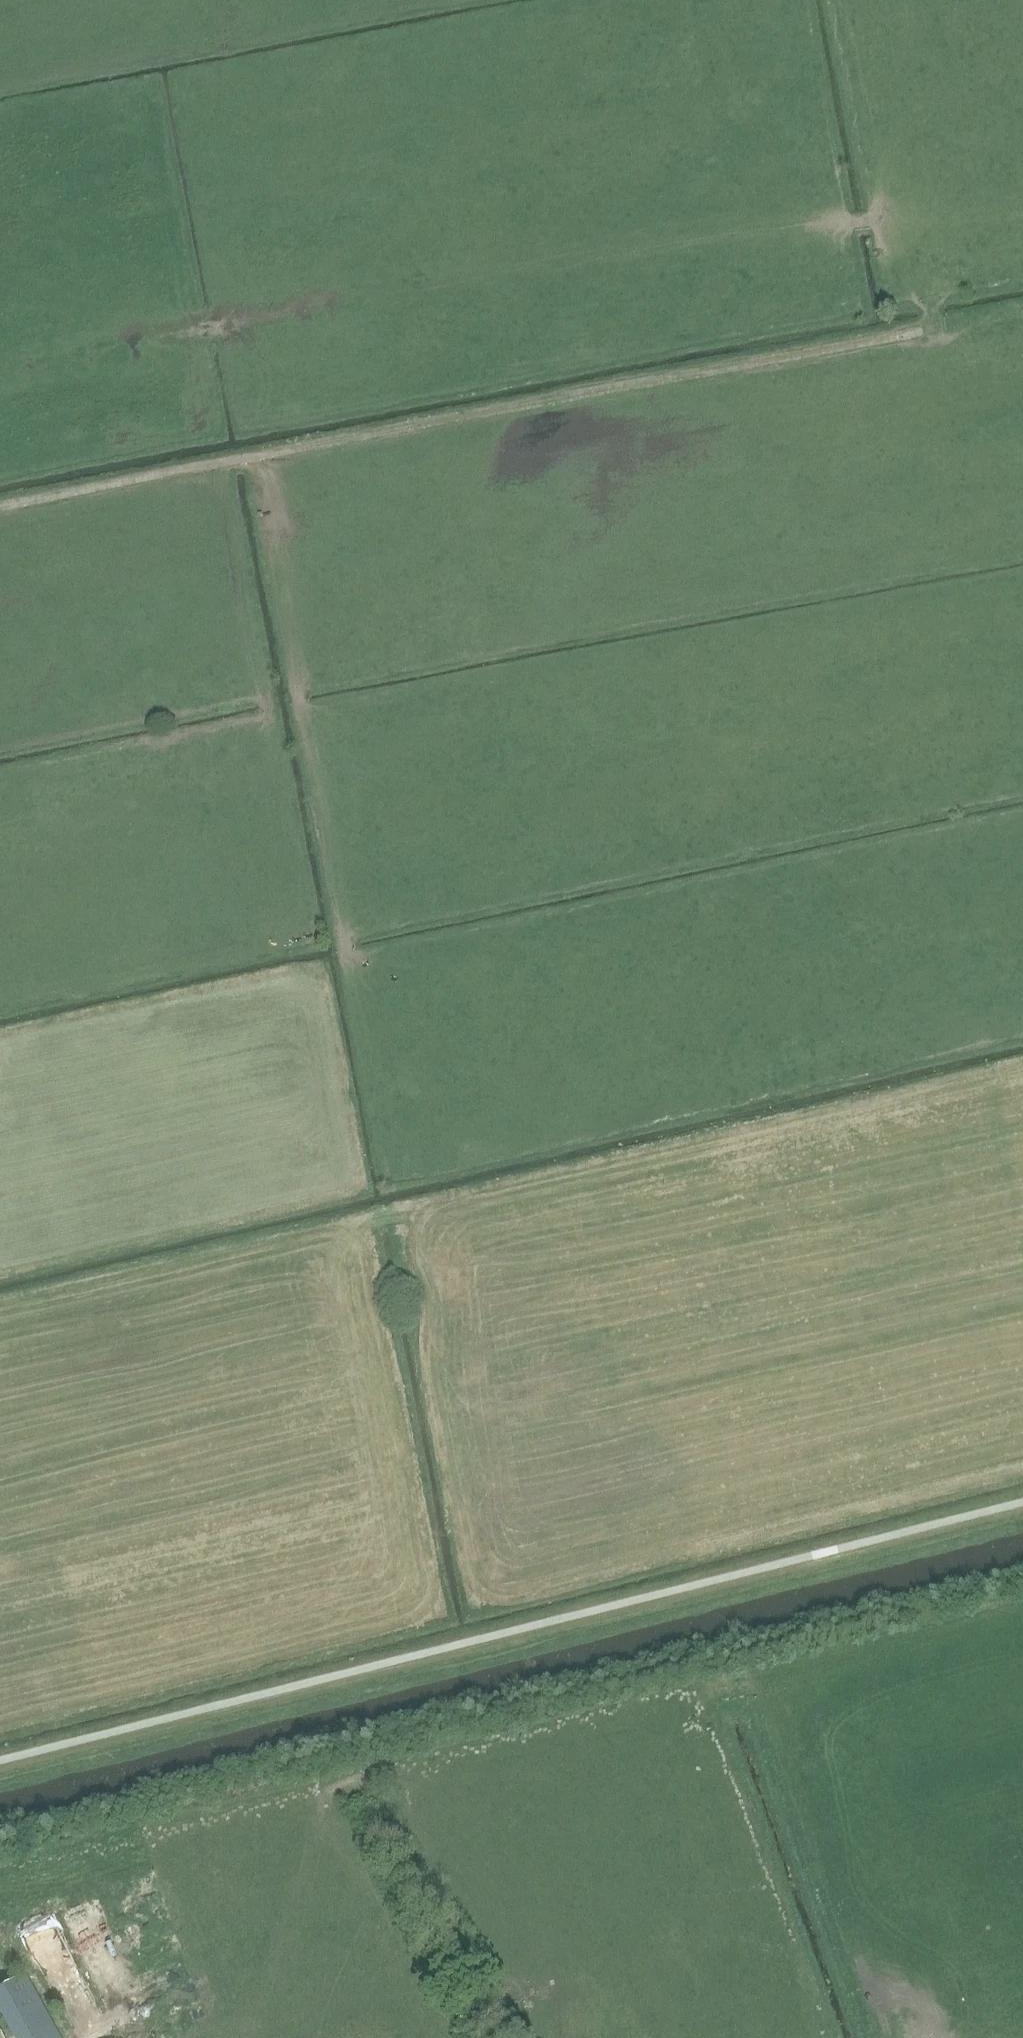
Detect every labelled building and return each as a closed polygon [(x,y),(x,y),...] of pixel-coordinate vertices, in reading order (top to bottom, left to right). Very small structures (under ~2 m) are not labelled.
[(14,2037),(62,2037),(26,1974),(0,1989),(0,2012),(14,2037)]
